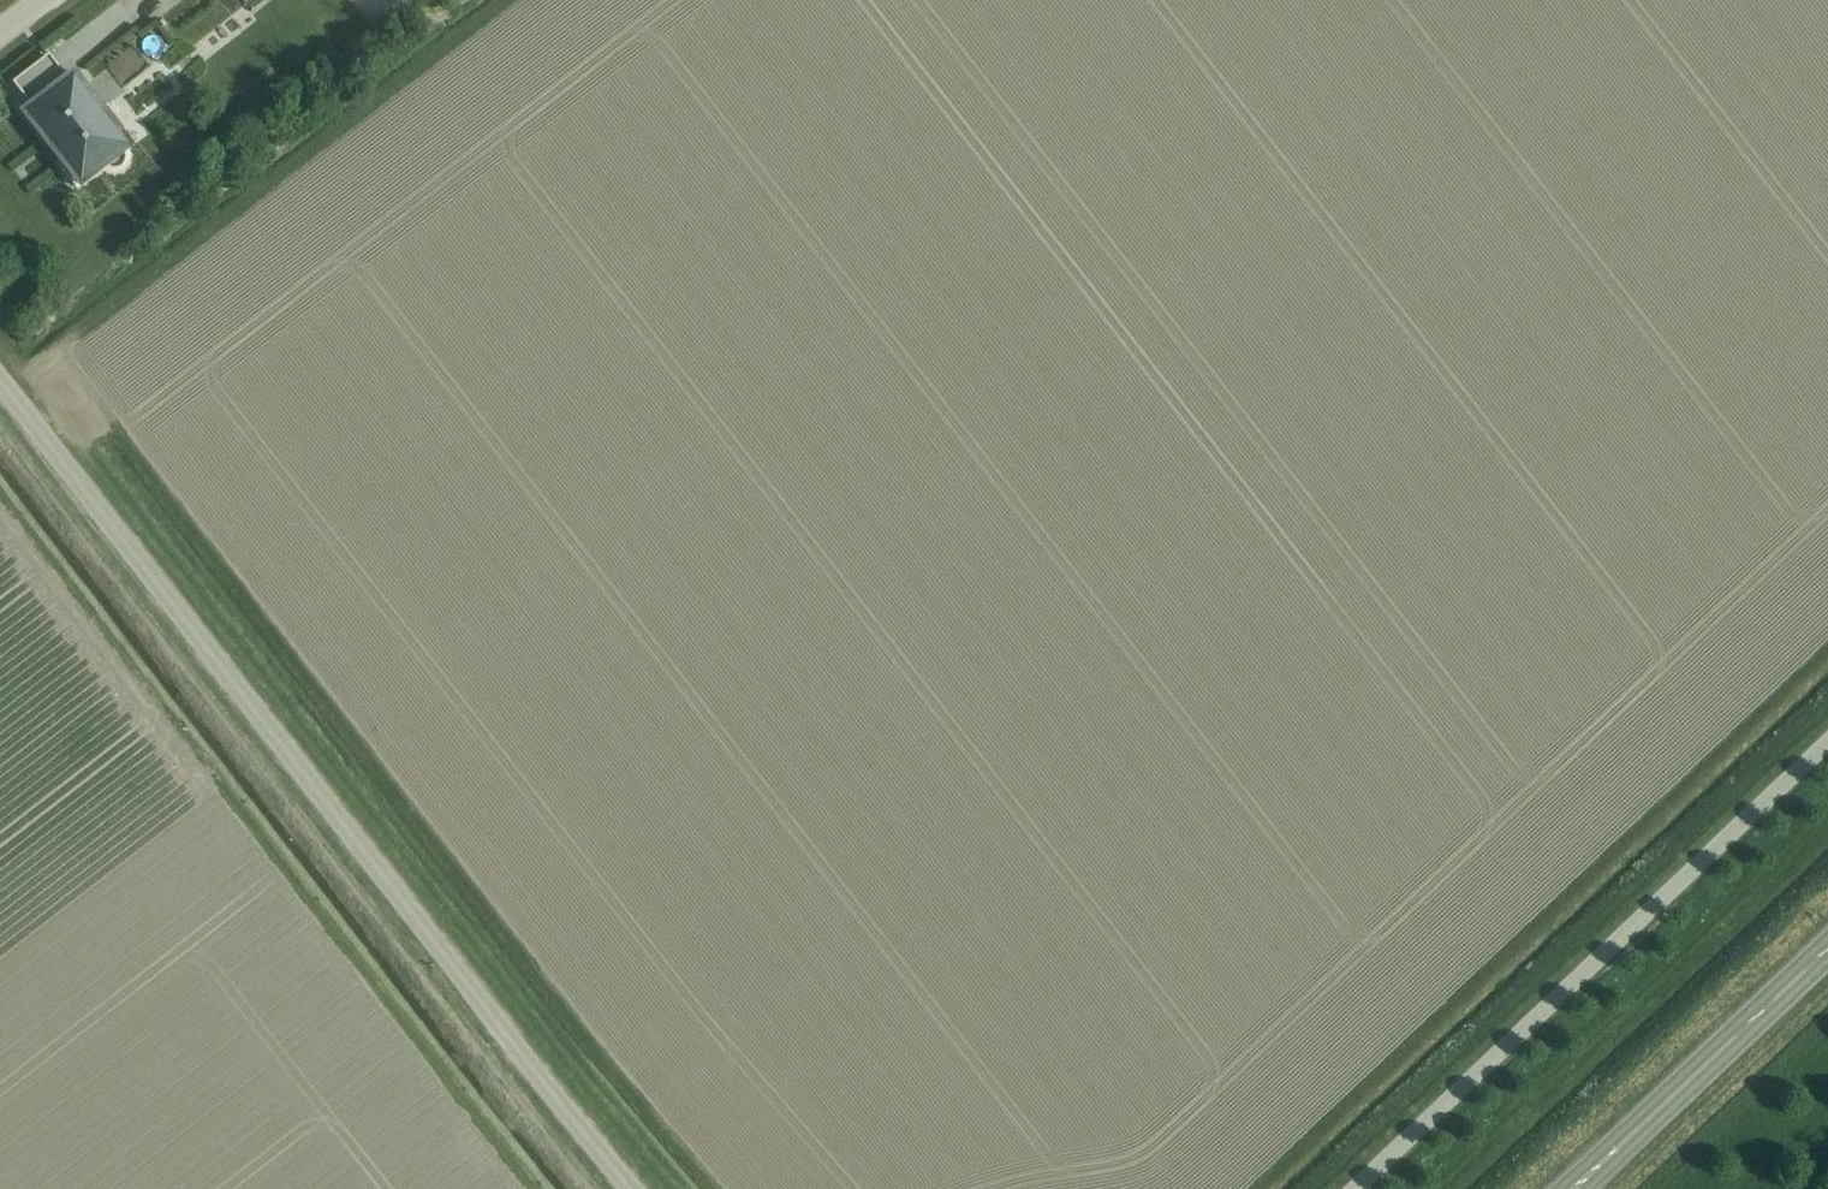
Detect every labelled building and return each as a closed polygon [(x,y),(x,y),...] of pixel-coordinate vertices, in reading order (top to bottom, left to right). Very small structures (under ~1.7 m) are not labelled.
[(124,142),(66,67),(9,111),(68,186),(124,142)]
